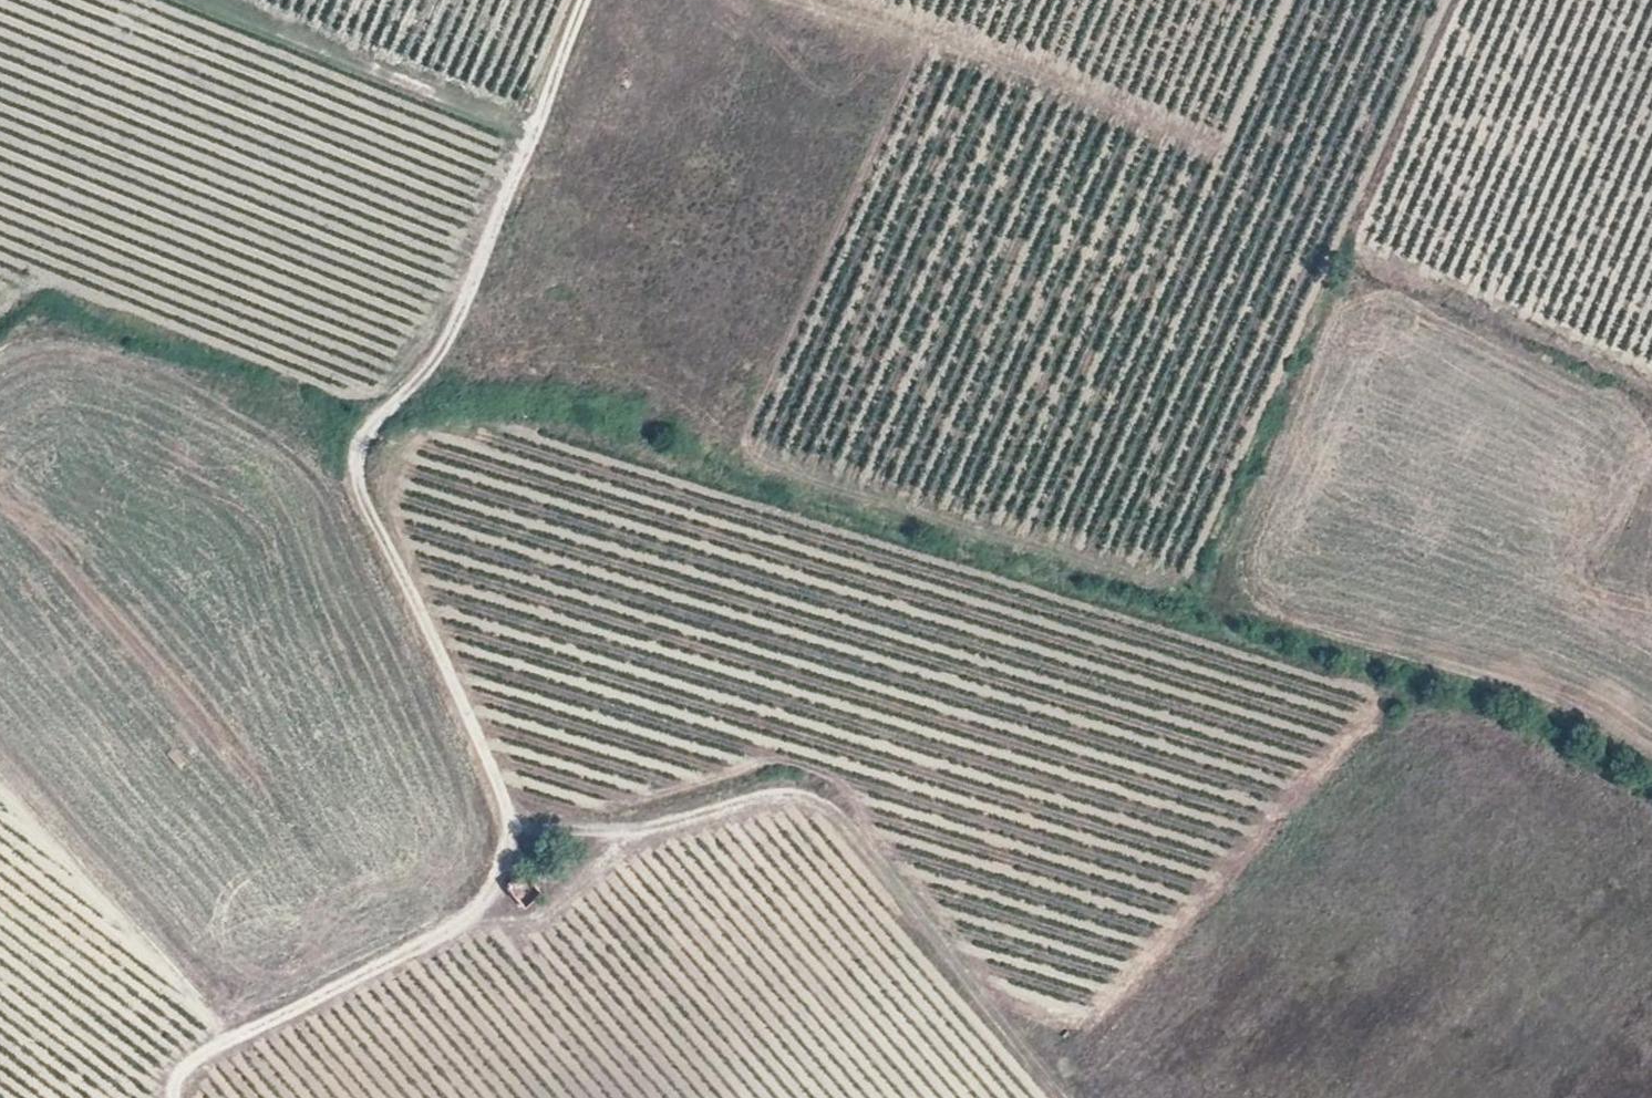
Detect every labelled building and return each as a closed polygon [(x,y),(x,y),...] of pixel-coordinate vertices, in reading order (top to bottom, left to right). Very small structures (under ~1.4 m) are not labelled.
[(524,871),(507,886),(527,909),(545,894),(524,871)]
